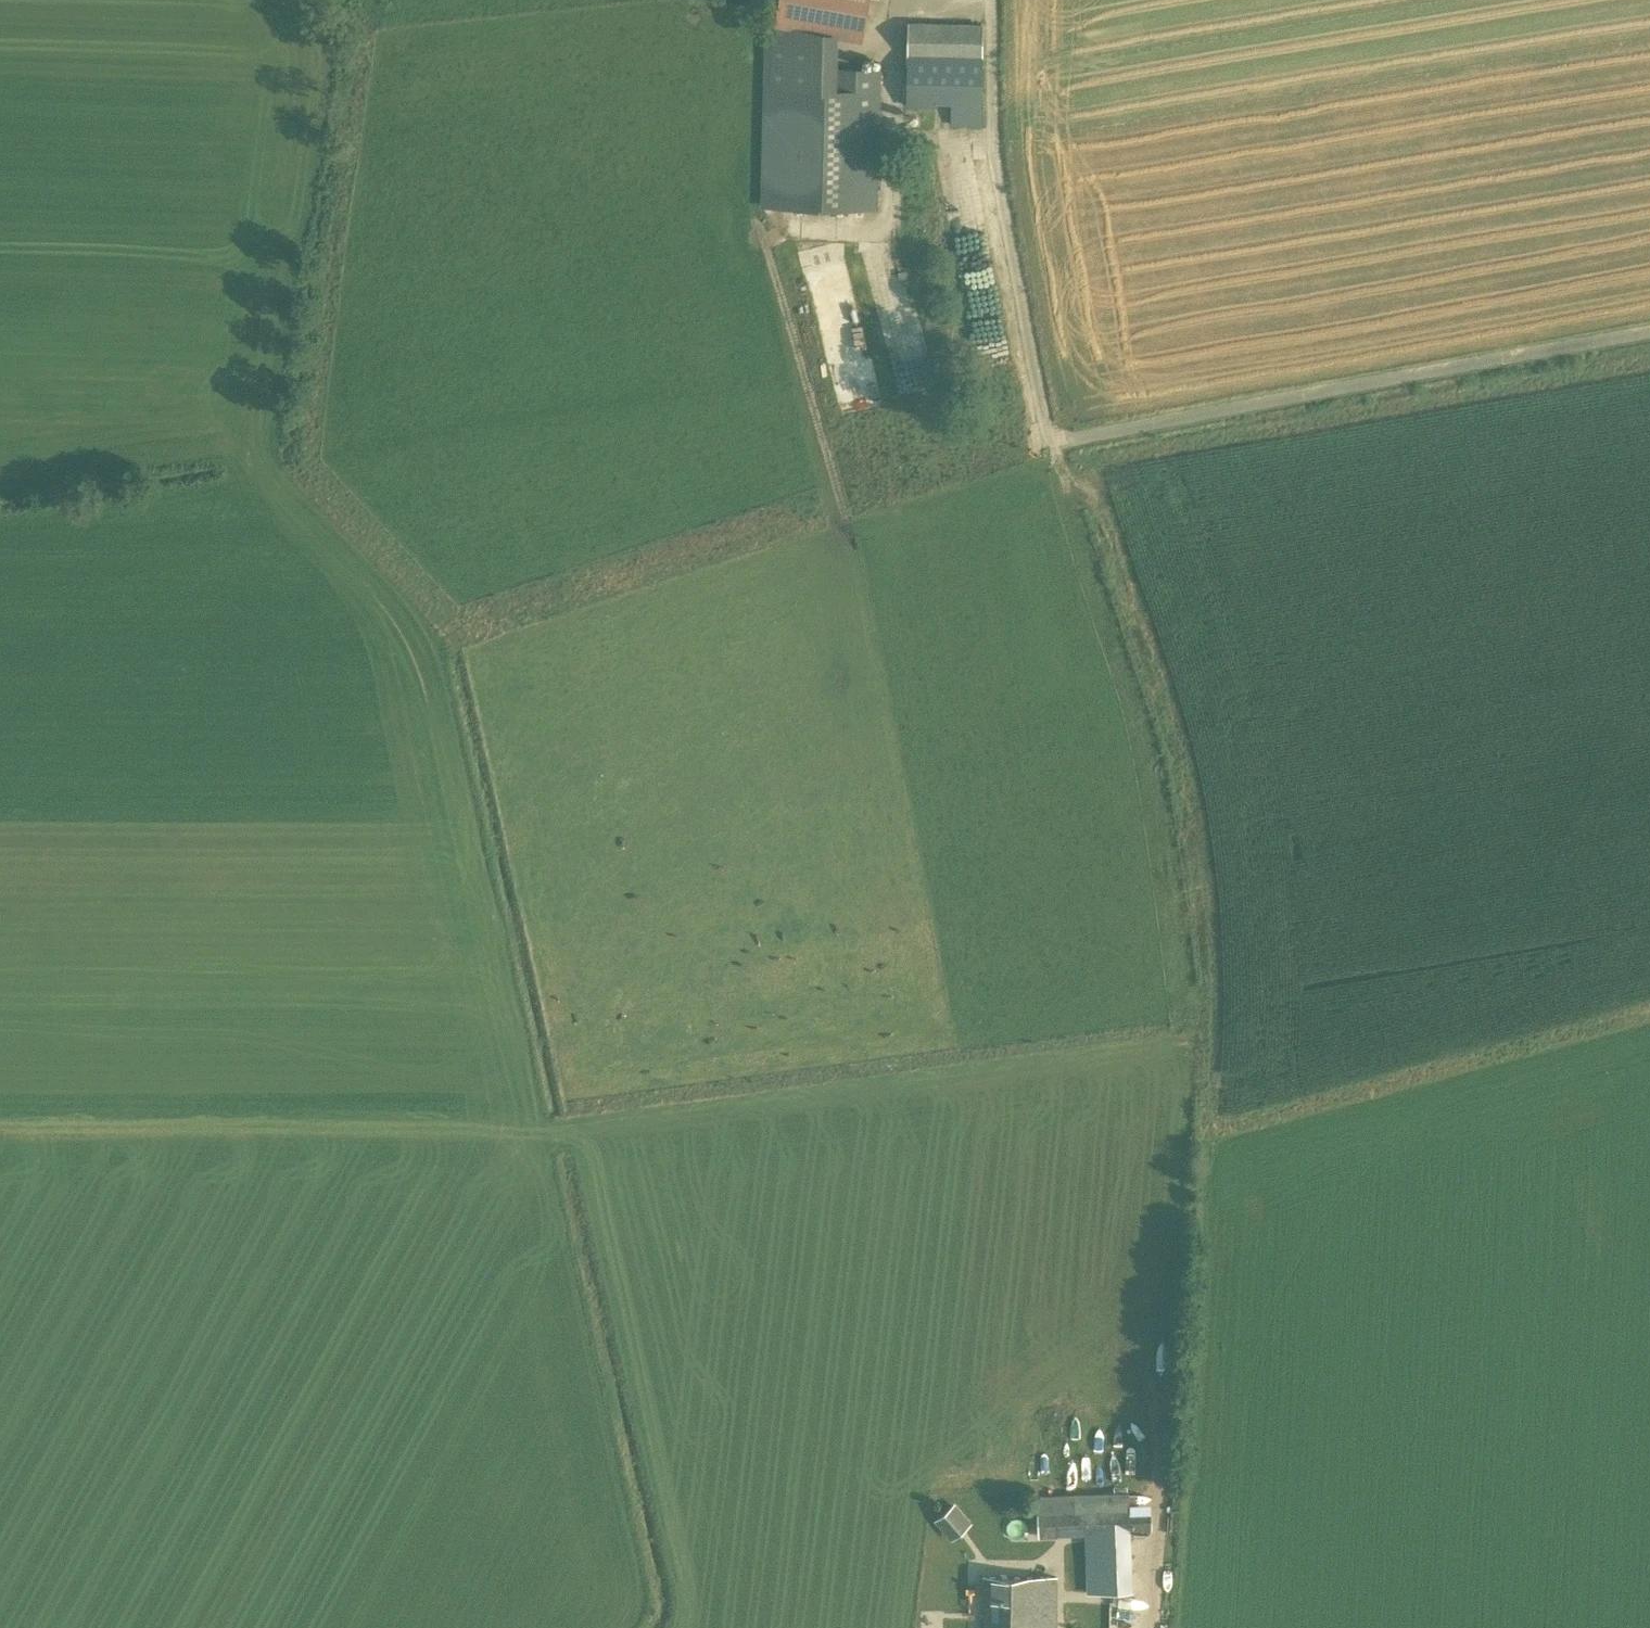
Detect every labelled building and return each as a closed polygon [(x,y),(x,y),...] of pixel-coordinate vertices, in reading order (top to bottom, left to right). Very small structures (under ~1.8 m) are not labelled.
[(868,0),(778,0),(774,21),(860,38),(868,0)] [(982,126),(983,24),(909,22),(906,107),(937,108),(937,104),(951,104),(951,126),(982,126)] [(877,210),(881,69),(831,68),(831,89),(763,87),(761,207),(877,210)] [(1131,1535),(1130,1503),(1075,1505),(1076,1537),(1131,1535)] [(952,1537),(968,1522),(953,1504),(936,1519),(952,1537)] [(1038,1577),(984,1577),(983,1627),(1038,1627),(1038,1577)]
